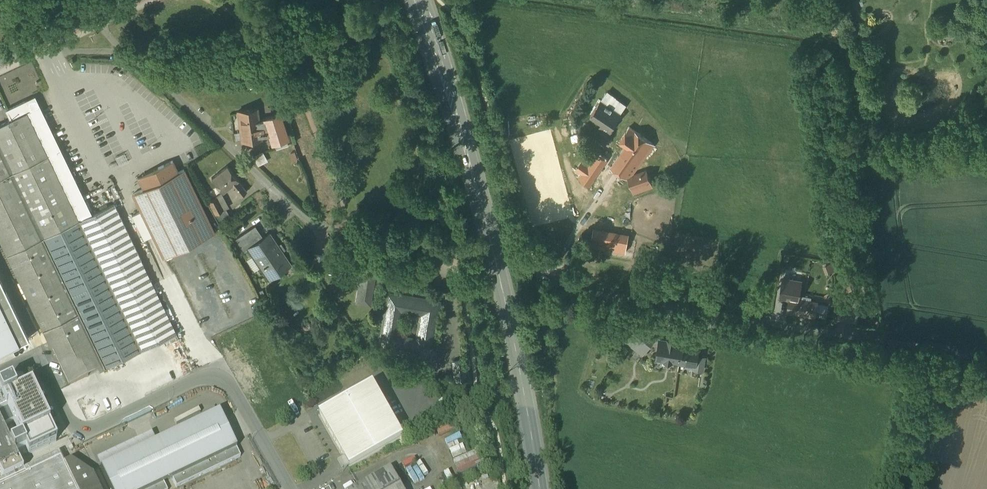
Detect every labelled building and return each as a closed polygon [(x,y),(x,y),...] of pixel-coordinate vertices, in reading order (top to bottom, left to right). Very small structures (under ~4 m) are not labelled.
[(298,39),(291,41),(289,45),(289,48),(291,52),(295,54),(302,52),(304,48),(305,48),(306,48),(304,41),(302,41),(298,39)] [(91,214),(83,197),(82,196),(79,189),(35,97),(30,100),(8,110),(12,120),(0,125),(0,239),(70,385),(141,350),(177,334),(141,259),(114,203),(109,206),(91,214)] [(621,114),(601,100),(592,114),(603,122),(601,125),(621,139),(626,131),(614,123),(621,114)] [(258,108),(238,111),(242,140),(262,138),(262,136),(271,134),(273,142),(287,137),(279,113),(265,118),(266,119),(260,120),(258,108)] [(654,144),(630,126),(626,131),(621,139),(620,140),(627,145),(612,167),(629,179),(634,193),(652,186),(647,171),(634,175),(632,174),(654,144)] [(263,151),(253,156),(258,165),(267,160),(263,151)] [(298,161),(293,155),(288,158),(293,164),(298,161)] [(184,169),(178,172),(177,169),(172,161),(138,177),(143,189),(139,191),(133,194),(141,211),(153,236),(163,258),(215,233),(184,169)] [(228,165),(212,178),(223,192),(231,185),(240,196),(247,191),(238,180),(239,179),(228,165)] [(216,197),(209,201),(216,214),(223,210),(216,197)] [(223,210),(216,214),(219,219),(229,214),(226,209),(223,210)] [(132,216),(144,240),(153,236),(141,211),(132,215),(132,216)] [(253,226),(237,237),(246,250),(249,248),(248,247),(259,240),(258,238),(260,237),(253,226)] [(259,240),(248,247),(249,248),(255,258),(256,257),(261,264),(260,265),(269,278),(290,263),(282,251),(281,251),(277,245),(277,244),(270,233),(259,240)] [(627,240),(593,233),(590,243),(624,251),(627,240)] [(326,256),(314,254),(312,268),(323,270),(326,256)] [(376,260),(365,258),(364,264),(341,260),(339,273),(361,277),(359,291),(371,293),(376,260)] [(29,338),(0,279),(0,352),(29,338)] [(371,293),(359,291),(357,301),(370,303),(372,293),(371,293)] [(430,346),(430,344),(432,344),(439,301),(388,293),(379,348),(417,354),(417,353),(419,354),(419,355),(423,360),(429,361),(434,357),(435,351),(431,346),(430,346)] [(818,302),(790,296),(787,311),(815,316),(818,302)] [(635,326),(625,340),(642,353),(653,339),(635,326)] [(684,342),(661,339),(658,358),(697,366),(701,348),(683,345),(684,342)] [(467,360),(454,362),(456,380),(469,378),(467,360)] [(374,384),(320,415),(351,468),(404,438),(374,384)] [(8,397),(13,408),(0,414),(0,421),(15,453),(42,440),(38,430),(37,429),(47,424),(29,387),(8,397)] [(100,469),(110,488),(166,488),(163,483),(172,479),(176,488),(240,457),(219,413),(100,469)] [(3,480),(23,471),(15,453),(0,421),(0,473),(3,480)] [(0,482),(0,488),(99,488),(93,476),(71,461),(64,465),(59,454),(23,471),(3,480),(0,482)] [(354,488),(404,488),(392,468),(354,488)]
